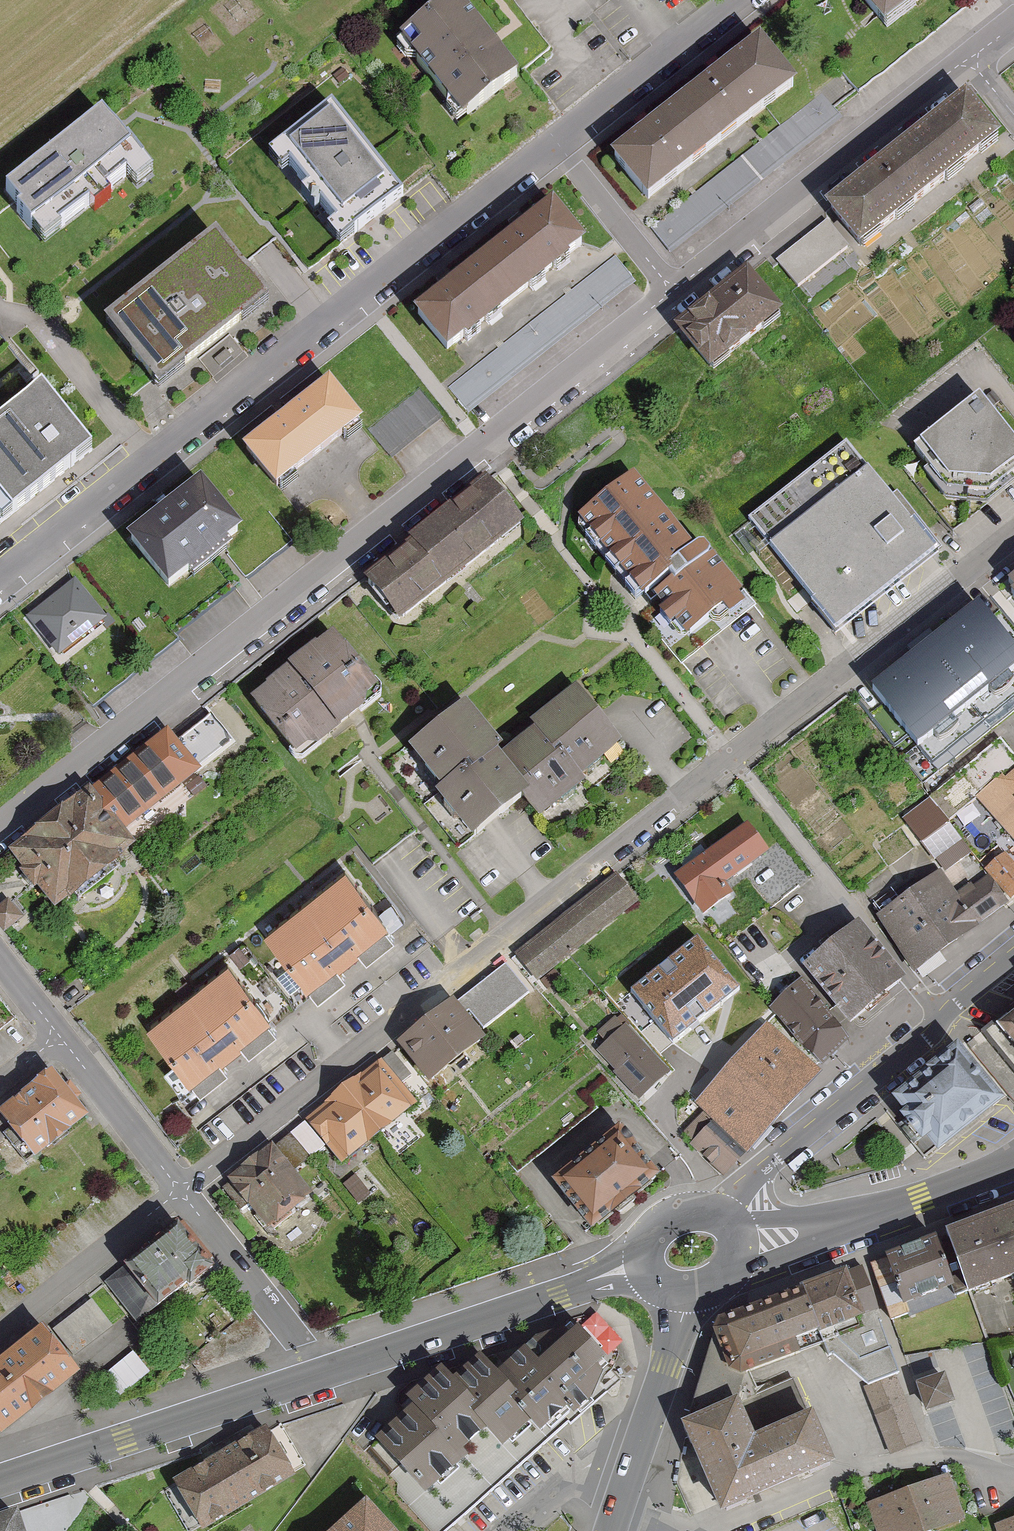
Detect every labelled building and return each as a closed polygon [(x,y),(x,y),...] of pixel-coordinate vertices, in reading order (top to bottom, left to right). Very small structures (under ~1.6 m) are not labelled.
[(457,0),(450,0),(400,40),(467,123),(521,79),(457,0)] [(885,31),(924,0),(861,0),(885,31)] [(611,156),(651,207),(794,95),(754,44),(611,156)] [(827,210),(861,252),(998,141),(967,100),(827,210)] [(334,107),(269,158),(338,248),(404,199),(334,107)] [(103,118),(4,191),(45,246),(144,174),(103,118)] [(411,308),(451,358),(587,253),(547,202),(411,308)] [(213,242),(107,324),(163,396),(269,313),(213,242)] [(675,326),(715,375),(783,320),(744,271),(675,326)] [(316,385),(249,440),(287,485),(354,430),(316,385)] [(0,421),(0,520),(2,522),(92,454),(42,389),(0,421)] [(914,451),(947,493),(989,497),(1013,478),(1013,443),(979,400),(914,451)] [(747,520),(829,624),(927,548),(845,444),(747,520)] [(630,474),(574,518),(636,595),(645,588),(681,634),(706,614),(712,622),(735,604),(742,599),(693,537),(686,543),(630,474)] [(486,483),(428,530),(467,577),(524,531),(486,483)] [(198,492),(135,541),(173,588),(235,539),(198,492)] [(364,584),(402,627),(467,577),(428,530),(364,584)] [(69,579),(24,614),(58,659),(104,623),(69,579)] [(1013,699),(1013,656),(977,609),(875,690),(935,763),(1013,699)] [(333,630),(250,694),(302,762),(361,717),(386,698),(333,630)] [(468,712),(411,756),(474,839),(522,803),(539,826),(586,790),(582,784),(624,752),(580,694),(530,731),(533,736),(503,759),(468,712)] [(169,732),(89,794),(121,835),(202,775),(241,746),(217,713),(178,745),(169,732)] [(921,846),(946,826),(890,756),(858,782),(897,830),(904,825),(921,846)] [(979,799),(1013,842),(1013,772),(979,799)] [(121,835),(89,794),(9,855),(54,913),(134,852),(121,835)] [(745,824),(674,875),(702,913),(731,892),(724,883),(766,853),(745,824)] [(986,869),(1010,900),(1013,897),(1013,866),(1004,854),(986,869)] [(348,871),(263,936),(314,1004),(348,978),(338,965),(358,950),(368,963),(400,939),(348,871)] [(913,971),(1006,905),(984,874),(955,894),(939,871),(875,917),(913,971)] [(617,878),(516,957),(537,984),(638,904),(617,878)] [(0,904),(0,927),(2,930),(20,916),(7,899),(0,904)] [(854,922),(804,963),(849,1017),(899,976),(854,922)] [(697,941),(636,992),(674,1039),(736,987),(697,941)] [(231,963),(145,1028),(197,1096),(231,1070),(221,1057),(240,1042),(250,1055),(282,1031),(231,963)] [(504,966),(459,1001),(482,1029),(526,994),(504,966)] [(849,1041),(799,981),(769,1006),(819,1065),(849,1041)] [(452,1005),(398,1048),(430,1088),(484,1046),(452,1005)] [(981,1032),(967,1043),(1013,1100),(1013,1005),(981,1032)] [(745,1155),(819,1074),(765,1023),(691,1102),(701,1114),(745,1155)] [(666,1069),(625,1025),(598,1050),(639,1094),(666,1069)] [(898,1098),(937,1148),(1005,1097),(964,1046),(898,1098)] [(418,1100),(381,1057),(362,1073),(361,1072),(342,1082),(324,1101),(325,1102),(305,1118),(342,1163),(418,1100)] [(0,1116),(34,1162),(88,1122),(77,1108),(84,1103),(72,1086),(64,1092),(52,1077),(0,1116)] [(745,1155),(701,1114),(682,1134),(686,1137),(682,1142),(722,1179),(745,1155)] [(303,1123),(290,1133),(309,1158),(322,1148),(303,1123)] [(620,1127),(556,1177),(591,1222),(655,1171),(620,1127)] [(309,1158),(290,1133),(227,1182),(265,1231),(310,1196),(291,1172),(309,1158)] [(939,1239),(957,1288),(961,1299),(1013,1280),(1013,1211),(939,1239)] [(180,1219),(101,1283),(135,1324),(214,1260),(180,1219)] [(939,1239),(881,1263),(899,1311),(957,1288),(939,1239)] [(864,1390),(898,1377),(878,1325),(883,1323),(863,1267),(720,1322),(716,1335),(729,1379),(740,1385),(801,1363),(798,1354),(824,1346),(864,1390)] [(90,1302),(53,1329),(73,1356),(110,1328),(90,1302)] [(405,1477),(399,1483),(407,1492),(405,1504),(429,1530),(452,1530),(458,1526),(451,1518),(569,1415),(575,1422),(593,1406),(611,1371),(579,1334),(540,1344),(529,1353),(500,1379),(485,1362),(456,1387),(444,1373),(407,1405),(414,1413),(377,1445),(405,1477)] [(756,1449),(739,1410),(740,1385),(729,1379),(716,1335),(683,1434),(722,1527),(836,1477),(814,1424),(756,1449)] [(0,1368),(0,1444),(77,1384),(40,1337),(0,1368)] [(149,1369),(134,1350),(104,1374),(120,1393),(149,1369)] [(898,1377),(864,1390),(889,1454),(923,1441),(898,1377)] [(944,1381),(917,1390),(926,1417),(953,1408),(944,1381)] [(170,1489),(193,1530),(215,1530),(293,1487),(264,1436),(170,1489)] [(868,1509),(876,1530),(949,1530),(965,1526),(950,1481),(868,1509)] [(335,1530),(392,1530),(366,1503),(335,1530)] [(994,1525),(996,1530),(1013,1530),(1013,1518),(994,1525)] [(0,1528),(0,1530),(20,1530),(17,1522),(0,1528)]
